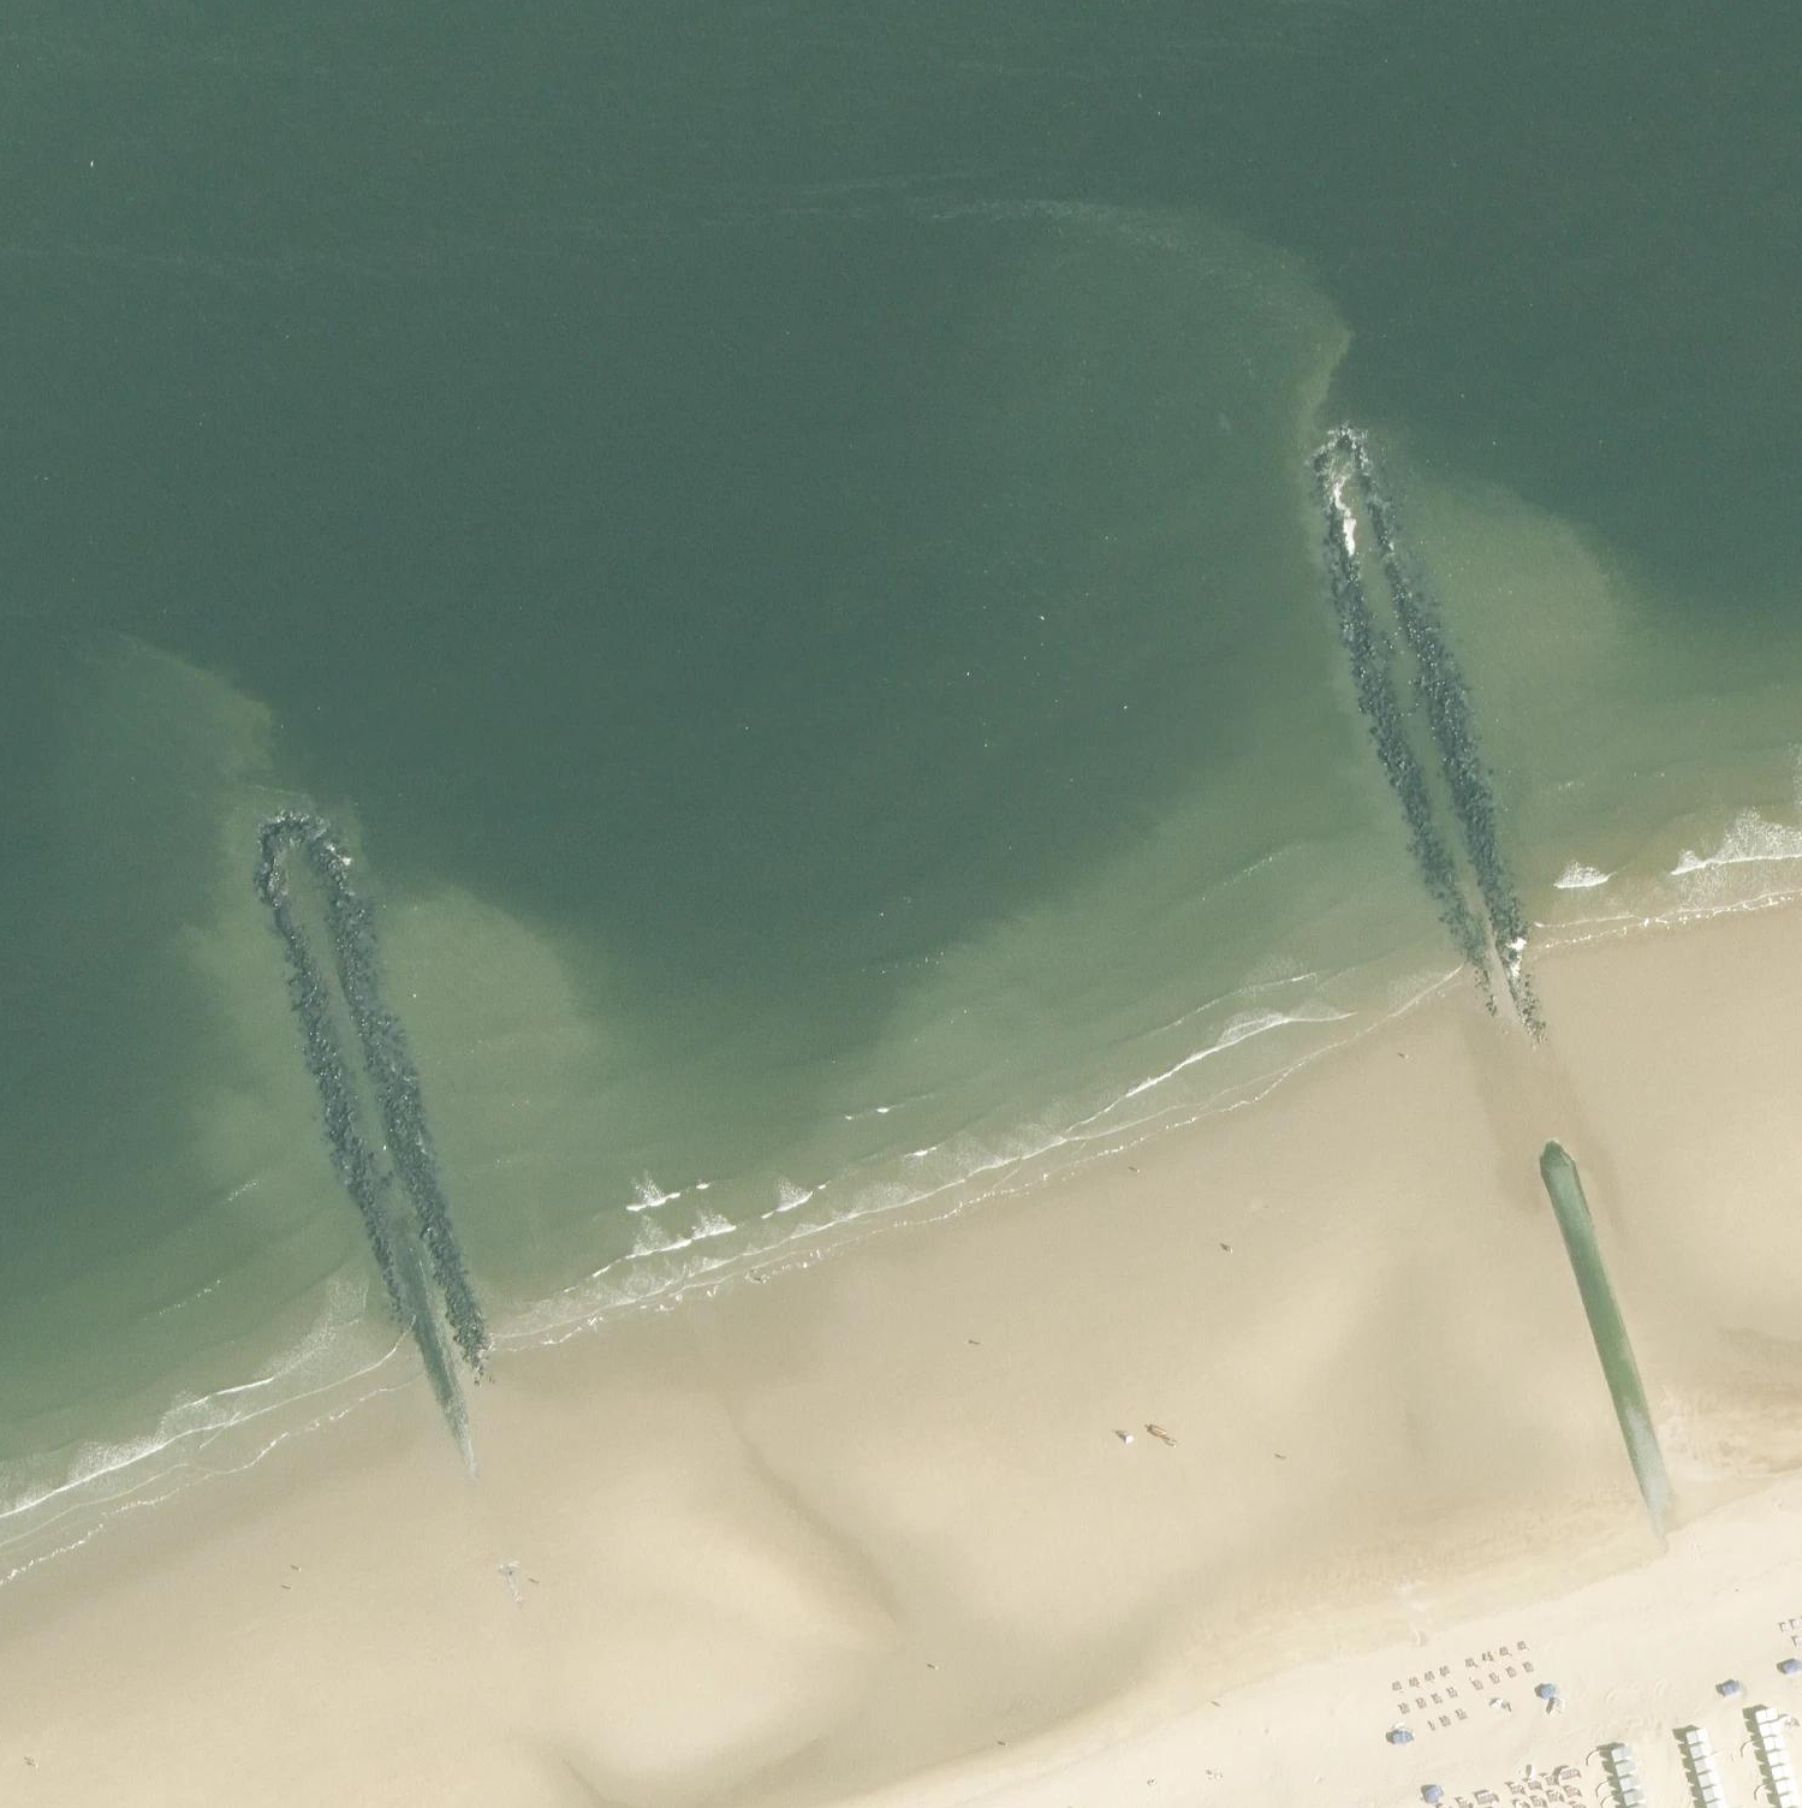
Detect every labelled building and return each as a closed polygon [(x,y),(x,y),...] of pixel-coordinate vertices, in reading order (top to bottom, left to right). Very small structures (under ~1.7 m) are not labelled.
[(1704,1761),(1693,1764),(1698,1778),(1612,1769),(1651,1788),(1638,1792),(1636,1807),(1717,1807),(1704,1761)]
